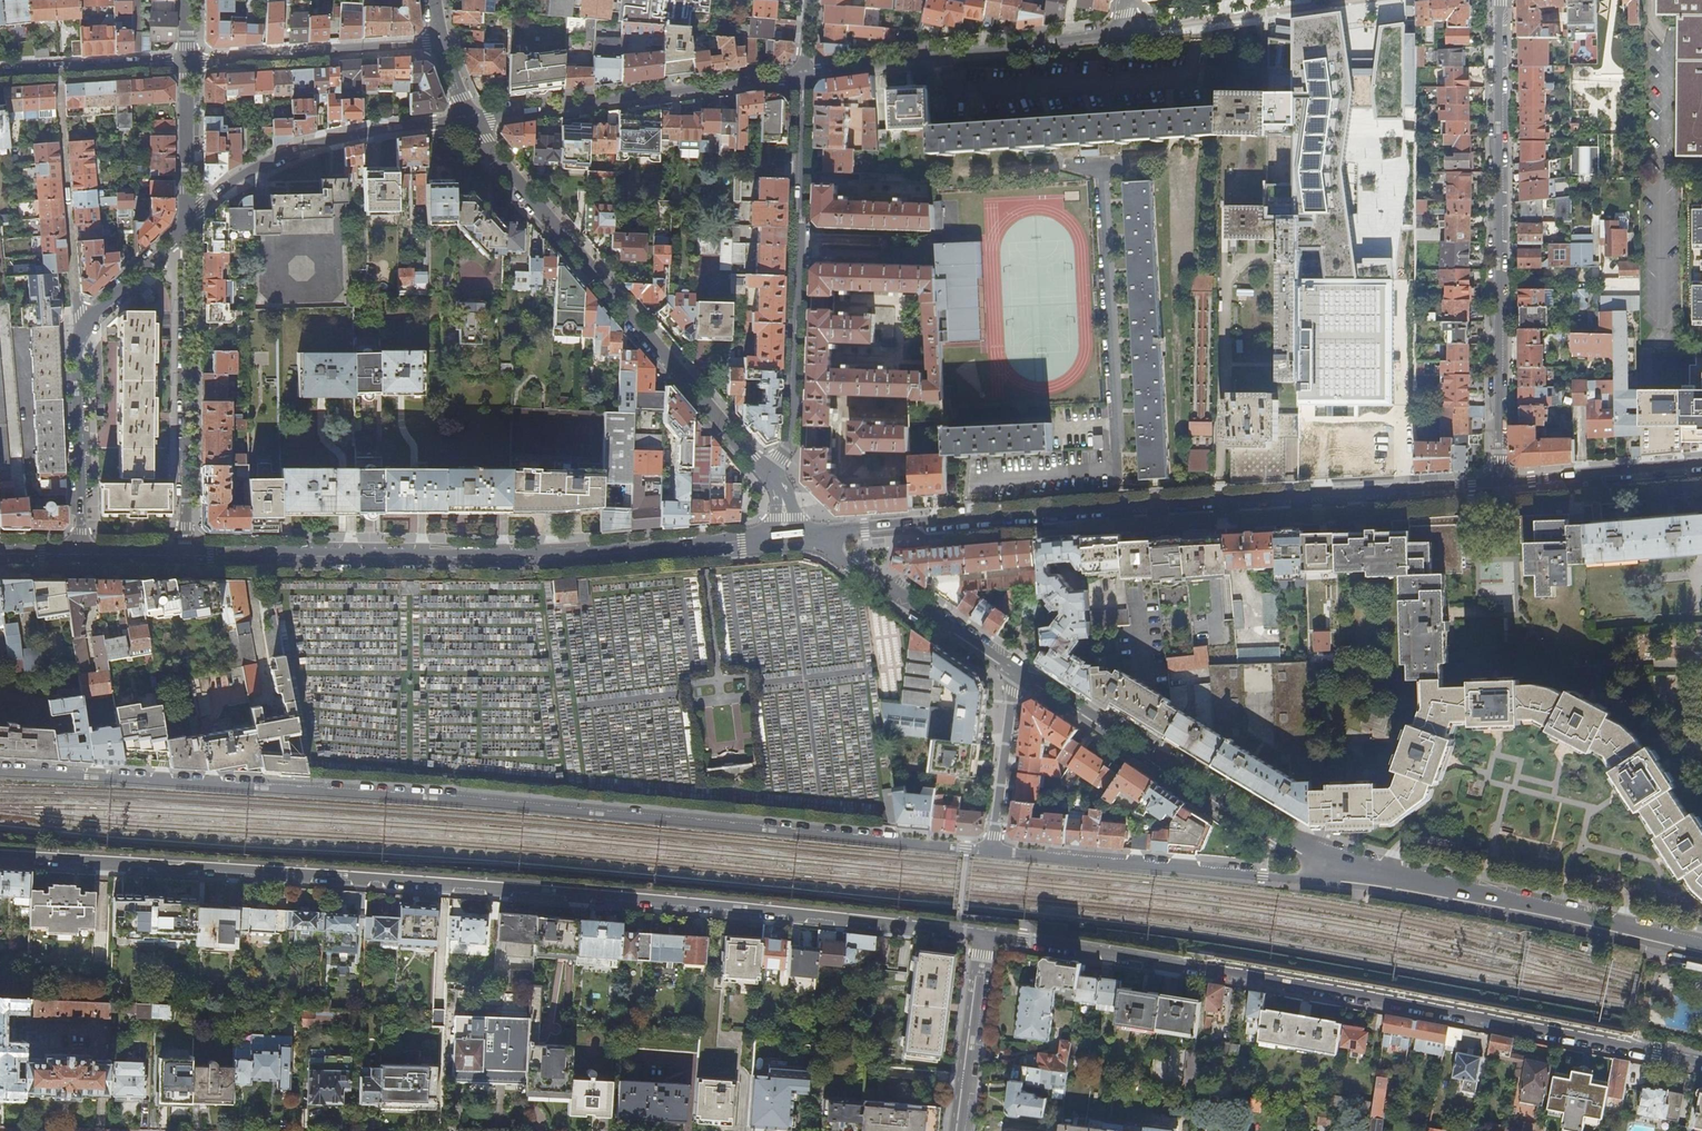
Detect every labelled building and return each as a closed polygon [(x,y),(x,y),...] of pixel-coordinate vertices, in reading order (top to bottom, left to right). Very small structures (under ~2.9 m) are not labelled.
[(31,22),(29,0),(3,0),(1,0),(4,25),(31,22)] [(55,21),(54,0),(29,0),(31,22),(55,21)] [(55,21),(80,19),(81,19),(80,6),(80,0),(54,0),(55,21)] [(115,54),(115,23),(115,14),(114,1),(114,0),(80,0),(80,6),(103,6),(103,27),(80,27),(81,41),(81,56),(98,55),(115,54)] [(140,14),(140,0),(132,0),(132,1),(133,14),(140,14)] [(174,41),(174,38),(175,1),(151,0),(150,34),(150,41),(163,41),(174,41)] [(205,15),(205,42),(211,48),(246,46),(246,19),(230,18),(230,21),(222,21),(222,18),(221,18),(219,18),(219,21),(214,20),(214,18),(217,16),(217,12),(218,12),(221,12),(233,12),(233,0),(205,0),(205,15)] [(262,45),(263,20),(259,20),(258,25),(253,25),(253,4),(259,4),(259,0),(247,0),(246,19),(246,46),(256,45),(262,45)] [(383,8),(370,8),(363,7),(361,38),(390,37),(416,35),(421,29),(418,9),(417,0),(401,0),(401,7),(399,7),(397,9),(389,9),(390,0),(384,0),(383,8)] [(461,11),(468,11),(483,12),(484,2),(484,0),(461,0),(461,11)] [(483,12),(484,12),(490,13),(494,13),(494,0),(484,0),(484,2),(483,12)] [(573,0),(549,0),(548,16),(567,17),(572,17),(573,0)] [(579,18),(591,19),(596,19),(606,20),(609,0),(581,0),(579,18)] [(623,21),(638,22),(663,24),(689,27),(691,11),(679,10),(679,0),(620,0),(618,21),(623,21)] [(710,0),(679,0),(679,10),(691,11),(698,12),(706,12),(709,12),(710,0)] [(752,16),(774,18),(776,0),(753,0),(752,16)] [(863,8),(866,8),(881,9),(917,12),(927,12),(929,0),(863,0),(863,8)] [(950,0),(949,0),(929,0),(927,12),(924,22),(944,27),(944,25),(948,9),(950,0)] [(968,4),(950,0),(948,9),(944,25),(956,28),(957,22),(965,24),(966,16),(968,4)] [(968,4),(966,16),(985,20),(985,17),(988,1),(988,0),(969,0),(968,4)] [(983,31),(992,29),(995,16),(1021,21),(1024,4),(1024,0),(988,0),(988,1),(985,17),(985,20),(983,31)] [(1047,13),(1047,14),(1066,18),(1070,0),(1049,0),(1047,13)] [(1079,6),(1094,9),(1095,8),(1096,0),(1080,0),(1079,6)] [(1095,8),(1097,8),(1097,12),(1100,13),(1102,12),(1102,9),(1110,11),(1112,0),(1096,0),(1095,8)] [(1435,1),(1435,27),(1443,27),(1443,20),(1452,20),(1452,27),(1471,27),(1472,27),(1472,0),(1441,0),(1435,1)] [(1521,7),(1534,7),(1534,10),(1541,10),(1545,8),(1552,7),(1552,10),(1555,10),(1555,7),(1557,7),(1558,13),(1565,13),(1564,8),(1569,7),(1569,0),(1521,0),(1521,7)] [(1597,0),(1569,0),(1569,7),(1569,13),(1570,33),(1570,39),(1570,43),(1578,43),(1578,34),(1597,34),(1597,0)] [(1701,157),(1701,0),(1657,0),(1657,15),(1678,15),(1677,157),(1701,157)] [(115,14),(133,14),(132,1),(114,1),(115,14)] [(275,44),(282,44),(283,4),(284,1),(267,2),(265,45),(275,44)] [(1418,24),(1418,25),(1428,25),(1428,44),(1435,44),(1435,27),(1435,1),(1428,2),(1418,3),(1418,21),(1418,24)] [(341,3),(339,40),(352,39),(361,38),(363,7),(363,4),(341,3)] [(1418,3),(1407,4),(1407,21),(1418,21),(1418,3)] [(1021,21),(1019,28),(1033,27),(1045,25),(1047,14),(1047,13),(1041,12),(1042,8),(1041,7),(1024,4),(1021,21)] [(838,6),(829,5),(828,24),(848,25),(851,25),(865,27),(866,8),(863,8),(852,7),(838,6)] [(1534,7),(1521,7),(1521,39),(1549,39),(1561,39),(1561,33),(1561,27),(1546,27),(1543,24),(1544,13),(1541,10),(1534,10),(1534,7)] [(468,11),(461,11),(452,10),(453,18),(454,22),(470,23),(470,30),(472,30),(484,31),(484,12),(483,12),(468,11)] [(300,43),(309,42),(309,18),(309,13),(290,14),(289,43),(300,43)] [(1346,13),(1298,20),(1298,27),(1277,24),(1275,37),(1268,37),(1269,64),(1269,92),(1268,135),(1299,135),(1300,183),(1268,183),(1268,205),(1268,219),(1281,219),(1300,220),(1300,249),(1325,249),(1330,279),(1363,280),(1392,280),(1417,280),(1417,269),(1418,241),(1418,227),(1418,214),(1418,199),(1418,172),(1418,151),(1418,134),(1418,120),(1418,106),(1418,104),(1418,86),(1418,66),(1418,43),(1418,34),(1407,34),(1407,23),(1384,26),(1380,61),(1354,61),(1349,31),(1346,13)] [(132,31),(132,53),(141,52),(141,34),(141,14),(140,14),(133,14),(132,31)] [(796,24),(796,20),(774,18),(752,16),(751,24),(736,23),(735,37),(743,37),(751,38),(755,38),(766,39),(775,40),(794,41),(795,36),(795,32),(773,30),(774,22),(796,24)] [(319,41),(327,41),(328,17),(309,18),(309,42),(319,41)] [(579,18),(572,17),(567,17),(567,29),(585,30),(585,39),(595,40),(596,19),(591,19),(579,18)] [(621,65),(620,82),(643,79),(662,76),(662,52),(626,54),(628,53),(629,34),(652,36),(652,48),(657,48),(657,51),(662,51),(663,24),(638,22),(623,21),(622,41),(622,46),(621,51),(621,56),(621,65)] [(125,53),(132,53),(132,31),(129,31),(129,29),(127,29),(124,29),(124,26),(121,26),(120,23),(115,23),(115,54),(125,53)] [(662,52),(662,76),(667,75),(688,73),(690,72),(695,72),(691,47),(690,40),(689,27),(663,24),(662,51),(662,52)] [(827,29),(826,44),(843,45),(847,46),(848,25),(828,24),(827,29)] [(896,42),(897,29),(870,27),(865,27),(851,25),(851,31),(858,32),(858,38),(886,40),(886,41),(896,42)] [(1449,27),(1449,44),(1471,44),(1471,27),(1452,27),(1449,27)] [(483,49),(484,31),(472,30),(472,49),(483,49)] [(567,32),(566,51),(565,63),(574,63),(575,49),(572,49),(573,36),(576,37),(576,33),(567,32)] [(141,34),(141,52),(150,52),(150,41),(150,34),(141,34)] [(709,57),(711,69),(729,67),(735,66),(745,65),(744,47),(734,48),(733,36),(716,35),(718,47),(721,47),(722,55),(709,57)] [(735,37),(733,36),(734,48),(744,47),(743,37),(735,37)] [(744,47),(745,65),(757,63),(755,38),(751,38),(743,37),(744,47)] [(691,47),(695,72),(706,70),(711,69),(709,57),(709,56),(707,41),(698,43),(697,39),(690,40),(691,47)] [(793,53),(794,41),(775,40),(766,39),(765,52),(773,53),(772,61),(787,60),(793,53)] [(1549,39),(1521,39),(1521,66),(1549,66),(1549,39)] [(19,57),(34,56),(33,50),(32,41),(18,42),(19,57)] [(72,57),(81,56),(81,41),(71,41),(72,57)] [(612,50),(621,51),(622,46),(622,41),(613,41),(612,50)] [(826,44),(821,44),(821,49),(826,54),(840,53),(849,51),(850,46),(847,46),(843,45),(826,44)] [(48,49),(33,50),(34,56),(34,59),(49,58),(48,49)] [(465,61),(469,74),(481,74),(483,74),(483,49),(472,49),(462,49),(465,61)] [(503,75),(503,74),(503,57),(504,49),(483,49),(483,74),(503,75)] [(1449,66),(1464,66),(1464,49),(1436,49),(1436,58),(1442,58),(1442,66),(1449,66)] [(523,92),(564,86),(565,73),(565,67),(565,63),(566,51),(537,54),(535,52),(530,53),(528,55),(524,55),(510,56),(509,74),(509,93),(523,92)] [(593,73),(593,85),(608,83),(620,82),(621,65),(621,56),(594,55),(594,68),(593,73)] [(409,81),(410,63),(410,57),(402,58),(394,58),(393,81),(409,81)] [(393,81),(394,58),(378,59),(378,65),(378,81),(393,81)] [(361,66),(361,60),(351,61),(339,62),(339,67),(339,81),(361,79),(361,66)] [(424,62),(410,63),(409,81),(409,83),(416,82),(417,83),(417,84),(418,86),(418,87),(419,89),(417,91),(418,92),(409,94),(409,115),(441,111),(445,104),(439,87),(431,66),(424,62)] [(378,91),(378,81),(378,65),(370,66),(361,66),(361,79),(361,82),(361,91),(378,91)] [(1464,75),(1464,66),(1449,66),(1449,86),(1471,86),(1471,75),(1464,75)] [(1553,72),(1553,66),(1549,66),(1521,66),(1521,90),(1522,90),(1546,90),(1555,90),(1554,85),(1544,85),(1545,72),(1553,72)] [(339,81),(339,67),(333,68),(328,68),(328,87),(336,86),(334,90),(328,90),(328,93),(328,94),(340,94),(340,93),(339,81)] [(564,86),(564,89),(578,87),(581,87),(593,85),(593,73),(594,68),(565,67),(565,73),(564,86)] [(328,87),(328,68),(322,68),(313,69),(314,93),(314,100),(320,100),(320,93),(328,93),(328,90),(328,87)] [(314,93),(313,69),(304,69),(291,70),(291,91),(304,91),(307,93),(314,93)] [(291,91),(291,70),(282,71),(272,72),(272,94),(272,96),(288,96),(288,98),(287,97),(288,105),(291,104),(291,100),(291,91)] [(272,94),(272,72),(264,72),(253,73),(254,95),(254,104),(261,104),(261,95),(272,94)] [(254,95),(253,73),(240,74),(225,75),(225,89),(225,96),(254,95)] [(225,89),(225,75),(210,76),(204,81),(204,94),(204,102),(215,102),(222,101),(223,101),(223,89),(225,89)] [(877,98),(874,76),(868,77),(841,81),(830,82),(820,93),(820,107),(845,108),(844,94),(849,93),(849,98),(866,96),(866,109),(878,109),(877,98)] [(168,78),(152,79),(152,103),(174,102),(174,84),(168,78)] [(142,80),(130,80),(131,104),(152,103),(152,79),(142,80)] [(124,81),(114,81),(115,105),(115,114),(116,128),(131,127),(131,104),(130,80),(124,81)] [(108,82),(98,82),(99,106),(115,105),(114,81),(108,82)] [(393,92),(393,81),(378,81),(378,91),(378,92),(393,92)] [(393,81),(393,92),(409,92),(409,83),(409,81),(393,81)] [(92,83),(82,84),(83,107),(99,106),(98,82),(92,83)] [(353,99),(361,99),(361,91),(361,82),(352,82),(352,93),(340,93),(340,94),(340,100),(348,99),(353,99)] [(75,84),(65,85),(66,108),(83,107),(82,84),(75,84)] [(55,109),(54,85),(47,86),(37,86),(38,110),(55,109)] [(38,110),(37,86),(30,87),(21,87),(22,111),(38,110)] [(1470,104),(1471,86),(1449,86),(1440,86),(1440,104),(1442,104),(1470,104)] [(22,111),(21,87),(13,88),(3,88),(5,105),(6,112),(22,111)] [(931,124),(929,89),(890,91),(892,131),(931,128),(931,124)] [(1522,108),(1546,108),(1546,90),(1522,90),(1522,108)] [(751,93),(736,95),(736,110),(736,126),(735,149),(745,150),(745,145),(748,145),(749,119),(757,119),(757,124),(761,124),(761,118),(762,94),(762,91),(751,93)] [(1257,92),(1220,92),(1220,107),(1219,135),(1268,135),(1269,92),(1257,92)] [(328,120),(341,120),(340,100),(340,94),(328,94),(328,93),(328,120)] [(772,93),(762,94),(761,118),(761,124),(760,142),(786,143),(786,104),(784,99),(780,96),(776,94),(772,93)] [(357,123),(362,122),(361,99),(353,99),(353,106),(348,106),(348,99),(340,100),(341,120),(341,122),(344,122),(344,119),(356,119),(357,123)] [(693,117),(680,117),(679,133),(679,141),(699,142),(700,133),(700,126),(700,109),(701,99),(700,99),(692,100),(692,114),(693,115),(693,117)] [(314,115),(314,100),(291,100),(291,104),(291,114),(303,114),(304,120),(292,120),(292,137),(310,133),(314,132),(314,115)] [(1442,104),(1442,121),(1449,121),(1464,121),(1464,114),(1470,114),(1470,104),(1442,104)] [(9,147),(7,123),(6,112),(5,105),(0,106),(0,148),(9,147)] [(115,105),(99,106),(99,115),(115,114),(115,105)] [(99,106),(83,107),(83,116),(99,115),(99,106)] [(83,107),(66,108),(67,117),(83,116),(83,107)] [(629,114),(617,113),(616,142),(616,154),(616,161),(623,161),(624,159),(625,159),(626,158),(627,153),(648,154),(648,156),(657,156),(658,140),(659,128),(659,114),(659,107),(638,111),(636,111),(635,112),(634,122),(628,122),(629,114)] [(845,108),(820,107),(819,121),(818,149),(827,149),(848,149),(849,108),(845,108)] [(1219,135),(1220,107),(1211,108),(1180,110),(1162,111),(1115,114),(1082,117),(1049,119),(1016,121),(984,123),(947,126),(936,127),(936,123),(932,124),(933,155),(948,154),(947,157),(954,156),(954,153),(982,151),(983,154),(989,154),(989,151),(1017,149),(1017,152),(1024,151),(1024,148),(1052,147),(1052,149),(1059,149),(1059,146),(1087,144),(1087,147),(1094,147),(1094,144),(1122,142),(1122,145),(1129,144),(1129,141),(1157,139),(1157,142),(1164,142),(1164,139),(1192,137),(1192,140),(1199,139),(1199,136),(1219,135)] [(221,108),(204,108),(204,117),(221,117),(221,108)] [(1522,125),(1546,125),(1546,108),(1522,108),(1522,125)] [(55,117),(55,109),(38,110),(39,118),(55,117)] [(720,110),(700,109),(700,126),(700,133),(719,133),(720,110)] [(880,151),(878,109),(866,109),(863,109),(863,116),(866,117),(866,150),(880,151)] [(39,118),(38,110),(22,111),(23,119),(39,118)] [(618,110),(608,112),(607,126),(598,125),(598,127),(590,127),(590,140),(589,154),(600,154),(600,153),(616,154),(616,142),(617,113),(618,110)] [(719,133),(719,135),(728,135),(728,143),(728,155),(735,155),(735,149),(736,126),(736,110),(720,110),(719,133)] [(23,119),(22,111),(6,112),(7,123),(12,123),(12,120),(23,119)] [(661,112),(659,114),(659,128),(658,140),(679,141),(679,133),(680,117),(667,117),(667,114),(666,113),(661,112)] [(562,119),(561,135),(560,162),(559,170),(574,170),(575,167),(589,167),(589,154),(590,140),(590,127),(590,116),(580,117),(562,119)] [(226,130),(226,129),(226,127),(221,127),(221,117),(204,117),(204,124),(204,132),(216,131),(226,131),(226,130)] [(284,141),(292,137),(292,120),(292,119),(273,120),(273,127),(273,134),(273,147),(284,141)] [(174,121),(152,122),(152,130),(174,130),(174,121)] [(534,121),(521,123),(520,146),(533,146),(533,134),(534,121)] [(1472,134),(1472,121),(1464,121),(1449,121),(1449,134),(1472,134)] [(1571,121),(1571,135),(1582,135),(1582,121),(1571,121)] [(520,146),(521,123),(503,125),(499,133),(510,148),(520,148),(520,146)] [(1546,136),(1546,125),(1522,125),(1522,139),(1549,139),(1549,136),(1546,136)] [(228,171),(241,164),(240,136),(244,136),(246,135),(246,128),(226,129),(226,130),(226,131),(227,142),(227,147),(227,152),(228,171)] [(204,143),(204,153),(221,153),(221,152),(227,152),(227,147),(227,142),(224,142),(224,138),(216,138),(216,131),(204,132),(204,143)] [(533,134),(533,146),(533,164),(543,164),(543,161),(560,162),(561,135),(533,134)] [(1449,134),(1445,135),(1445,144),(1455,144),(1457,144),(1457,151),(1472,151),(1472,134),(1449,134)] [(728,135),(719,135),(719,143),(728,143),(728,135)] [(150,136),(149,153),(174,153),(174,141),(174,136),(150,136)] [(426,185),(425,136),(413,137),(396,139),(396,172),(397,188),(408,187),(408,174),(403,174),(403,166),(419,166),(419,174),(416,174),(417,187),(417,204),(426,204),(426,194),(426,185)] [(84,141),(68,142),(69,152),(69,160),(93,158),(92,140),(84,141)] [(699,142),(699,153),(707,153),(707,142),(699,142)] [(1522,163),(1546,160),(1546,142),(1522,142),(1522,163)] [(58,152),(57,143),(41,145),(34,145),(35,163),(59,162),(58,152)] [(357,165),(362,164),(361,145),(354,146),(344,148),(345,178),(345,182),(357,180),(357,165)] [(1571,175),(1599,174),(1599,146),(1571,146),(1571,158),(1571,175)] [(826,172),(844,173),(854,173),(854,172),(855,150),(848,149),(827,149),(826,172)] [(1472,169),(1472,151),(1457,151),(1457,158),(1448,158),(1448,168),(1472,169)] [(212,184),(228,171),(227,152),(221,152),(221,153),(204,153),(204,167),(204,181),(212,184)] [(174,153),(149,153),(149,166),(132,166),(132,175),(174,175),(174,164),(174,153)] [(93,158),(69,160),(70,167),(71,175),(95,174),(93,158)] [(1543,200),(1553,199),(1553,179),(1553,160),(1546,160),(1522,163),(1521,163),(1521,183),(1521,194),(1521,202),(1522,202),(1543,200)] [(59,170),(59,162),(35,163),(36,182),(60,180),(59,170)] [(532,174),(533,164),(524,164),(532,174)] [(615,172),(589,171),(588,184),(615,185),(615,172)] [(397,188),(396,172),(380,172),(363,172),(364,212),(397,212),(397,188)] [(934,182),(933,175),(881,173),(854,172),(854,173),(844,173),(844,180),(855,180),(855,179),(934,182)] [(1472,172),(1452,172),(1452,186),(1450,186),(1450,200),(1472,200),(1472,172)] [(96,190),(95,174),(71,175),(72,183),(72,192),(96,190)] [(345,182),(345,178),(318,179),(318,194),(268,194),(268,209),(252,209),(252,235),(278,235),(278,220),(328,220),(328,218),(331,218),(331,212),(328,212),(328,204),(346,203),(345,182)] [(784,179),(759,178),(758,178),(756,202),(783,203),(783,193),(784,179)] [(61,190),(60,180),(36,182),(38,200),(61,198),(61,190)] [(149,197),(173,197),(174,189),(174,181),(149,181),(149,197)] [(1141,454),(1142,480),(1170,478),(1168,452),(1165,395),(1162,342),(1165,342),(1165,338),(1162,338),(1160,308),(1156,236),(1153,181),(1126,182),(1127,201),(1127,203),(1129,235),(1129,246),(1131,270),(1133,305),(1135,340),(1135,348),(1136,375),(1138,411),(1141,454)] [(823,226),(936,230),(935,205),(909,204),(909,199),(898,198),(898,204),(872,203),(872,202),(870,202),(869,203),(855,202),(855,197),(844,197),(843,202),(838,202),(838,186),(827,185),(826,184),(821,183),(818,185),(817,185),(816,200),(816,217),(823,226)] [(454,194),(454,184),(446,184),(426,185),(426,194),(426,204),(426,220),(454,220),(454,202),(454,194)] [(117,231),(133,230),(132,197),(132,192),(132,188),(116,189),(116,197),(116,205),(116,209),(126,208),(127,216),(116,217),(116,222),(117,231)] [(102,190),(101,190),(96,190),(72,192),(73,199),(73,208),(97,206),(116,205),(116,197),(103,198),(102,190)] [(252,209),(251,194),(249,195),(246,196),(244,198),(242,199),(241,200),(240,201),(239,204),(238,206),(238,208),(227,209),(227,230),(228,237),(228,239),(228,241),(228,242),(231,242),(234,239),(252,239),(252,235),(252,209)] [(474,195),(454,194),(454,202),(454,220),(454,225),(456,226),(463,226),(463,233),(470,233),(470,240),(477,240),(477,248),(484,248),(484,254),(490,255),(490,258),(493,258),(493,255),(503,255),(503,251),(504,237),(504,222),(504,218),(488,217),(488,210),(481,209),(480,202),(474,202),(474,195)] [(133,230),(134,256),(167,225),(173,213),(173,197),(149,197),(149,215),(142,221),(138,221),(138,197),(132,197),(133,230)] [(1572,222),(1572,197),(1556,198),(1556,222),(1572,222)] [(62,208),(61,198),(38,200),(39,218),(63,217),(62,208)] [(1428,200),(1418,199),(1418,214),(1426,214),(1428,214),(1428,200)] [(672,201),(655,200),(654,209),(671,210),(672,201)] [(1472,214),(1472,200),(1450,200),(1450,214),(1472,214)] [(1522,222),(1543,222),(1543,200),(1522,202),(1522,222)] [(227,209),(227,201),(219,208),(216,211),(216,220),(206,220),(203,226),(203,230),(212,230),(212,234),(220,234),(220,230),(227,230),(227,209)] [(782,218),(783,203),(756,202),(755,202),(750,202),(749,226),(758,226),(782,227),(782,218)] [(936,230),(936,235),(944,235),(943,204),(935,204),(935,205),(936,230)] [(594,206),(593,228),(593,233),(613,234),(614,206),(594,205),(594,206)] [(1268,219),(1268,205),(1228,206),(1229,239),(1281,238),(1281,381),(1300,382),(1300,279),(1300,249),(1300,220),(1281,219),(1268,219)] [(75,224),(98,223),(97,206),(73,208),(74,216),(75,224)] [(126,208),(116,209),(116,217),(127,216),(126,208)] [(1693,209),(1693,245),(1701,245),(1701,209),(1693,209)] [(1426,214),(1418,214),(1418,227),(1426,227),(1426,214)] [(1472,228),(1472,214),(1450,214),(1448,214),(1448,220),(1441,220),(1441,227),(1448,228),(1472,228)] [(40,236),(64,234),(63,225),(63,217),(39,218),(40,236)] [(1630,222),(1600,221),(1601,246),(1607,246),(1607,256),(1628,256),(1628,230),(1630,230),(1630,222)] [(516,222),(504,222),(504,237),(503,251),(524,252),(524,230),(516,229),(516,222)] [(75,233),(76,241),(100,239),(98,223),(75,224),(75,233)] [(1521,244),(1529,244),(1542,244),(1543,244),(1543,224),(1521,224),(1521,244)] [(782,236),(782,227),(758,226),(758,244),(782,245),(782,236)] [(1471,241),(1472,228),(1448,228),(1448,241),(1471,241)] [(228,253),(228,242),(228,241),(223,241),(223,237),(220,234),(212,234),(212,230),(203,230),(203,235),(203,242),(207,242),(207,253),(228,253)] [(42,255),(66,253),(65,240),(64,234),(40,236),(42,255)] [(613,234),(612,248),(620,248),(620,259),(621,260),(644,261),(644,259),(653,259),(653,246),(645,246),(645,235),(613,234)] [(1572,267),(1593,267),(1593,235),(1572,235),(1572,244),(1572,267)] [(654,236),(653,240),(656,240),(656,246),(670,247),(670,237),(654,236)] [(716,237),(696,237),(696,254),(718,254),(718,270),(731,270),(731,264),(731,243),(731,238),(716,237)] [(102,253),(100,239),(76,241),(80,293),(89,297),(98,289),(117,271),(117,252),(102,253)] [(552,250),(543,239),(542,257),(542,278),(541,278),(540,291),(554,291),(556,255),(552,250)] [(652,285),(625,284),(637,297),(643,298),(642,300),(645,302),(653,303),(657,300),(656,300),(661,300),(661,285),(661,281),(661,264),(669,264),(670,247),(656,246),(656,240),(653,240),(653,246),(653,259),(652,285)] [(1471,269),(1471,241),(1448,241),(1443,241),(1443,269),(1471,269)] [(983,242),(937,245),(938,269),(941,322),(942,341),(982,340),(979,277),(985,277),(984,255),(981,256),(981,252),(984,252),(983,242)] [(744,264),(744,243),(738,243),(731,243),(731,264),(744,264)] [(781,263),(782,245),(758,244),(756,244),(755,275),(780,276),(781,263)] [(1519,267),(1572,267),(1572,244),(1550,244),(1550,251),(1544,251),(1544,263),(1541,263),(1542,244),(1529,244),(1529,249),(1519,249),(1519,267)] [(398,294),(427,294),(427,285),(426,252),(421,252),(421,262),(423,262),(424,269),(414,270),(414,269),(398,269),(398,294)] [(56,273),(67,273),(66,261),(66,253),(42,255),(43,266),(35,267),(35,265),(12,266),(13,276),(26,275),(56,273)] [(228,262),(228,253),(207,253),(203,253),(203,262),(203,280),(220,279),(220,270),(223,270),(223,262),(228,262)] [(570,271),(556,255),(554,291),(553,324),(552,341),(581,343),(582,337),(584,287),(570,271)] [(542,257),(529,256),(529,272),(529,278),(541,278),(542,278),(542,257)] [(1640,279),(1640,263),(1621,263),(1621,278),(1640,279)] [(808,453),(807,463),(806,481),(840,515),(866,513),(913,510),(913,495),(912,469),(911,463),(900,463),(900,481),(891,482),(891,487),(884,488),(870,489),(860,489),(860,484),(850,484),(850,490),(849,490),(846,487),(848,486),(846,485),(845,486),(834,475),(836,473),(837,463),(832,463),(832,447),(836,447),(836,439),(833,439),(833,417),(838,417),(839,408),(834,408),(834,409),(831,409),(831,394),(914,397),(916,400),(917,400),(926,400),(944,400),(945,400),(944,387),(942,341),(941,322),(938,277),(938,269),(863,266),(823,265),(822,265),(814,273),(809,410),(808,453)] [(1471,269),(1443,269),(1442,286),(1448,286),(1471,286),(1471,269)] [(528,291),(528,290),(529,278),(529,272),(516,272),(515,290),(528,291)] [(27,326),(58,325),(57,315),(57,314),(52,314),(52,308),(59,307),(59,300),(57,300),(57,292),(58,292),(56,273),(26,275),(28,302),(26,303),(27,313),(24,313),(20,317),(21,327),(27,326)] [(731,274),(730,293),(745,294),(745,287),(745,275),(731,274)] [(780,297),(780,276),(755,275),(745,275),(745,287),(756,287),(756,313),(744,312),(744,322),(779,324),(780,297)] [(528,290),(540,291),(541,278),(529,278),(528,290)] [(233,303),(233,280),(228,280),(223,280),(220,279),(203,280),(203,285),(203,290),(206,291),(206,304),(229,303),(233,303)] [(1391,404),(1392,280),(1363,280),(1330,279),(1300,279),(1300,382),(1300,404),(1391,404)] [(1216,281),(1193,280),(1193,292),(1194,292),(1194,296),(1201,296),(1198,418),(1191,417),(1191,421),(1190,421),(1190,433),(1213,434),(1213,422),(1212,422),(1212,418),(1205,418),(1208,296),(1215,297),(1215,293),(1216,293),(1216,281)] [(1471,294),(1471,286),(1448,286),(1448,294),(1448,300),(1471,300),(1471,294)] [(1693,286),(1693,321),(1701,321),(1701,286),(1693,286)] [(594,337),(596,301),(592,296),(584,287),(582,337),(594,337)] [(148,289),(140,296),(144,300),(152,294),(148,289)] [(1545,307),(1545,289),(1521,289),(1521,307),(1545,307)] [(1584,301),(1584,289),(1573,289),(1573,306),(1576,306),(1580,310),(1584,310),(1587,307),(1587,303),(1584,301)] [(668,304),(659,311),(664,318),(668,315),(683,332),(683,334),(688,341),(692,341),(693,340),(694,302),(695,294),(687,294),(688,292),(686,291),(682,291),(681,292),(681,294),(674,294),(674,296),(668,296),(668,304)] [(1640,311),(1640,296),(1600,296),(1601,312),(1614,312),(1627,312),(1627,311),(1640,311)] [(1448,300),(1446,300),(1445,321),(1471,321),(1471,300),(1448,300)] [(489,302),(455,301),(454,330),(458,330),(458,344),(479,345),(480,331),(484,331),(485,310),(487,310),(489,308),(489,302)] [(607,356),(608,316),(604,311),(596,301),(594,337),(593,356),(607,356)] [(730,303),(694,302),(693,340),(729,341),(730,303)] [(234,318),(234,310),(229,310),(229,303),(206,304),(205,304),(205,324),(229,323),(234,318)] [(1549,307),(1545,307),(1521,307),(1521,329),(1540,329),(1549,329),(1549,307)] [(155,363),(155,323),(152,323),(152,311),(123,311),(123,320),(120,320),(119,400),(151,400),(151,398),(152,363),(155,363)] [(1614,336),(1614,312),(1601,312),(1597,313),(1597,327),(1593,331),(1573,330),(1574,345),(1574,356),(1615,358),(1614,336)] [(1615,411),(1616,437),(1633,437),(1641,437),(1641,436),(1641,415),(1628,415),(1628,408),(1641,408),(1641,390),(1629,390),(1629,374),(1629,325),(1627,312),(1614,312),(1614,336),(1615,358),(1615,381),(1615,394),(1615,411)] [(620,350),(621,331),(613,322),(608,316),(607,356),(612,356),(612,353),(620,354),(620,350)] [(1471,321),(1445,321),(1445,329),(1451,330),(1451,343),(1470,344),(1471,321)] [(743,370),(777,371),(778,348),(779,324),(744,322),(744,332),(755,332),(755,356),(752,358),(743,358),(743,359),(743,370)] [(59,345),(58,325),(27,326),(27,329),(30,329),(30,341),(29,341),(30,357),(31,357),(32,370),(60,369),(59,345)] [(1521,345),(1540,345),(1540,329),(1521,329),(1521,345)] [(883,339),(883,348),(892,349),(892,340),(883,339)] [(1470,344),(1451,343),(1451,361),(1453,361),(1470,361),(1470,344)] [(1543,367),(1543,345),(1540,345),(1521,345),(1521,367),(1543,367)] [(636,372),(637,352),(630,351),(623,350),(623,351),(620,350),(620,354),(619,374),(621,375),(622,371),(636,372)] [(652,393),(653,369),(637,350),(637,352),(636,372),(635,381),(635,392),(652,393)] [(236,375),(236,374),(236,352),(212,352),(212,353),(213,353),(213,354),(212,355),(212,370),(212,374),(227,375),(236,375)] [(423,352),(379,352),(379,353),(379,366),(380,392),(380,395),(423,396),(423,352)] [(735,395),(735,413),(742,422),(742,405),(743,400),(743,392),(743,385),(743,379),(743,370),(743,359),(734,359),(734,352),(728,352),(727,394),(735,395)] [(379,353),(354,354),(354,395),(380,395),(380,392),(379,366),(379,353)] [(1696,353),(1696,365),(1690,365),(1690,390),(1682,390),(1682,440),(1701,438),(1701,353),(1696,353)] [(354,395),(354,354),(297,354),(298,398),(354,397),(354,395)] [(1470,361),(1453,361),(1453,375),(1470,375),(1470,361)] [(1521,376),(1521,386),(1547,387),(1561,387),(1561,370),(1557,370),(1557,367),(1543,367),(1521,367),(1521,376)] [(62,418),(60,369),(32,370),(32,377),(31,378),(32,393),(33,393),(34,414),(33,414),(34,430),(35,430),(36,451),(35,451),(36,466),(37,474),(39,474),(64,472),(62,418)] [(742,405),(742,422),(762,445),(775,440),(776,419),(776,398),(777,371),(743,370),(743,379),(757,380),(757,389),(762,389),(761,405),(742,405)] [(212,374),(202,374),(202,387),(202,401),(227,402),(227,375),(212,374)] [(1470,406),(1470,375),(1453,375),(1442,374),(1442,383),(1447,383),(1447,406),(1455,406),(1470,406)] [(635,409),(635,392),(635,381),(618,380),(617,412),(634,413),(635,409)] [(1589,437),(1616,437),(1615,411),(1609,411),(1609,400),(1606,400),(1606,397),(1596,397),(1596,393),(1602,393),(1615,394),(1615,381),(1574,381),(1574,387),(1574,405),(1588,405),(1588,410),(1589,437)] [(664,410),(664,425),(675,439),(674,473),(689,474),(689,467),(699,468),(700,436),(700,422),(684,405),(665,383),(665,393),(664,410)] [(1522,398),(1522,406),(1549,406),(1551,406),(1551,396),(1548,397),(1547,387),(1521,386),(1521,398),(1522,398)] [(953,410),(952,387),(944,387),(945,400),(944,400),(944,408),(945,411),(953,410)] [(1658,455),(1681,453),(1682,440),(1682,390),(1682,389),(1648,389),(1641,389),(1641,390),(1641,408),(1641,415),(1641,436),(1641,437),(1641,447),(1641,456),(1649,456),(1658,455)] [(652,393),(635,392),(635,409),(664,410),(665,393),(652,393)] [(1300,432),(1300,426),(1300,414),(1279,414),(1279,404),(1272,404),(1272,393),(1231,394),(1231,403),(1224,403),(1225,437),(1231,437),(1231,481),(1231,484),(1255,483),(1284,481),(1284,454),(1284,433),(1300,432)] [(154,438),(155,401),(151,400),(119,400),(119,448),(119,479),(126,479),(126,480),(139,480),(139,479),(150,479),(151,438),(154,438)] [(202,417),(202,429),(227,430),(232,430),(247,430),(247,422),(242,422),(242,416),(229,415),(229,402),(227,402),(202,401),(202,417)] [(1455,406),(1447,406),(1443,406),(1443,426),(1445,438),(1444,442),(1417,442),(1417,474),(1432,473),(1454,472),(1455,434),(1455,406)] [(1470,406),(1455,406),(1455,434),(1470,434),(1470,432),(1470,406)] [(1486,406),(1470,406),(1470,432),(1472,432),(1472,420),(1486,421),(1486,406)] [(1522,406),(1522,426),(1538,426),(1542,426),(1547,426),(1546,422),(1549,422),(1549,406),(1522,406)] [(625,485),(631,485),(631,472),(632,450),(633,434),(634,420),(634,413),(617,412),(604,411),(602,464),(602,484),(625,485)] [(911,452),(911,449),(910,441),(910,425),(900,425),(900,427),(887,426),(886,422),(880,422),(880,426),(867,426),(867,422),(853,422),(852,454),(867,454),(867,451),(911,452)] [(1392,422),(1300,423),(1300,479),(1393,474),(1392,422)] [(1556,463),(1575,462),(1574,440),(1575,440),(1574,431),(1574,422),(1558,422),(1558,428),(1569,429),(1569,440),(1547,440),(1543,440),(1543,441),(1543,464),(1556,463)] [(17,499),(13,499),(11,481),(9,481),(4,424),(0,424),(0,527),(13,528),(20,528),(17,499)] [(946,426),(947,456),(962,456),(962,458),(965,458),(969,458),(969,455),(997,454),(997,457),(1000,456),(1004,456),(1004,454),(1032,453),(1032,455),(1035,455),(1039,455),(1039,452),(1053,451),(1052,424),(950,428),(950,426),(946,426)] [(1519,466),(1543,464),(1543,441),(1538,441),(1538,426),(1522,426),(1512,425),(1512,444),(1512,460),(1519,466)] [(202,446),(202,465),(229,466),(240,466),(248,466),(248,456),(233,456),(232,457),(230,457),(230,454),(227,454),(227,440),(227,430),(202,429),(202,446)] [(633,434),(632,450),(662,451),(663,436),(633,434)] [(1455,434),(1454,472),(1454,473),(1469,472),(1469,471),(1470,435),(1470,434),(1455,434)] [(700,436),(699,468),(689,467),(689,474),(688,484),(702,485),(709,485),(710,475),(710,436),(704,436),(700,436)] [(719,447),(710,436),(710,475),(725,476),(725,454),(719,447)] [(1094,436),(1094,449),(1104,449),(1103,436),(1094,436)] [(1631,447),(1632,457),(1633,457),(1641,456),(1641,447),(1631,447)] [(630,517),(629,530),(645,529),(659,527),(659,517),(660,502),(661,493),(662,462),(662,451),(632,450),(631,472),(631,485),(630,510),(630,517)] [(913,495),(929,494),(928,474),(928,455),(911,456),(911,463),(912,469),(913,495)] [(929,494),(948,493),(947,463),(947,455),(928,455),(928,474),(929,494)] [(1189,471),(1212,472),(1212,456),(1189,455),(1189,471)] [(355,458),(355,469),(356,489),(356,514),(360,514),(364,514),(364,516),(365,517),(367,519),(369,519),(370,519),(371,519),(373,518),(374,517),(375,516),(376,514),(379,514),(382,514),(382,501),(381,469),(381,458),(355,458)] [(580,512),(601,510),(601,509),(601,495),(602,484),(602,464),(582,463),(582,469),(571,469),(571,463),(554,462),(554,469),(546,469),(545,472),(538,471),(539,461),(510,460),(509,473),(509,501),(509,514),(528,514),(530,514),(550,514),(572,512),(580,512)] [(502,514),(509,514),(509,501),(509,473),(502,472),(502,469),(477,469),(477,467),(474,467),(474,469),(459,469),(458,472),(427,472),(427,463),(417,463),(417,468),(381,469),(382,501),(382,514),(408,514),(411,514),(495,514),(502,514)] [(270,532),(281,532),(280,514),(279,474),(279,472),(270,472),(270,464),(256,464),(256,478),(256,486),(248,486),(248,491),(248,501),(248,505),(248,530),(255,530),(256,532),(257,532),(257,527),(265,527),(265,532),(270,532)] [(201,483),(201,503),(224,504),(227,502),(229,501),(229,466),(202,465),(201,483)] [(352,514),(356,514),(356,489),(355,469),(354,469),(354,472),(332,473),(332,469),(304,469),(304,472),(281,473),(281,470),(279,470),(279,472),(279,474),(280,514),(291,514),(291,511),(336,511),(345,511),(345,514),(352,514)] [(65,481),(64,472),(39,474),(41,495),(40,496),(65,495),(65,481)] [(659,517),(659,527),(676,526),(686,525),(687,502),(688,502),(688,484),(689,474),(674,473),(674,479),(674,500),(675,500),(677,502),(676,504),(674,502),(660,502),(659,517)] [(728,476),(725,476),(724,495),(724,500),(723,523),(734,522),(739,522),(740,499),(740,484),(732,484),(732,480),(728,479),(728,476)] [(139,483),(139,480),(126,480),(126,483),(119,483),(99,483),(99,513),(126,513),(143,513),(169,513),(169,483),(139,483)] [(687,502),(686,525),(698,525),(708,524),(708,502),(702,502),(702,500),(701,500),(696,499),(695,500),(695,501),(695,502),(691,502),(691,499),(693,499),(694,494),(699,494),(700,486),(689,485),(688,501),(688,502),(687,502)] [(702,502),(708,502),(708,500),(709,494),(709,485),(702,485),(701,500),(702,500),(702,502)] [(950,491),(950,499),(959,499),(959,491),(950,491)] [(30,496),(26,496),(26,498),(29,528),(47,529),(61,529),(67,524),(66,505),(53,505),(52,502),(51,502),(49,501),(48,501),(47,501),(45,502),(44,503),(43,505),(43,507),(42,507),(42,510),(31,510),(30,496)] [(29,528),(26,498),(17,499),(20,528),(29,528)] [(708,502),(708,524),(717,523),(723,523),(724,500),(708,500),(708,502)] [(248,532),(248,530),(248,505),(232,505),(230,507),(230,508),(224,508),(224,504),(201,503),(201,525),(207,531),(231,532),(248,532)] [(601,510),(600,532),(614,531),(629,530),(630,517),(630,510),(624,510),(601,509),(601,510)] [(1586,543),(1586,525),(1571,525),(1571,514),(1541,515),(1522,516),(1522,544),(1527,544),(1529,576),(1539,576),(1540,597),(1556,596),(1556,585),(1572,584),(1571,564),(1587,563),(1587,562),(1586,543)] [(1586,525),(1586,543),(1587,562),(1600,561),(1670,555),(1701,552),(1701,515),(1643,520),(1586,525)] [(1345,533),(1336,533),(1337,557),(1337,570),(1337,572),(1370,571),(1370,576),(1401,575),(1404,664),(1409,664),(1410,680),(1424,679),(1443,679),(1442,663),(1448,663),(1448,647),(1442,647),(1442,632),(1450,632),(1450,622),(1441,622),(1441,611),(1441,607),(1446,607),(1446,574),(1463,574),(1462,543),(1462,517),(1437,517),(1417,518),(1417,519),(1393,520),(1394,531),(1379,532),(1379,529),(1369,529),(1369,532),(1364,532),(1345,533)] [(1249,534),(1276,532),(1276,525),(1248,526),(1249,534)] [(1190,529),(1183,530),(1183,535),(1184,549),(1186,565),(1187,581),(1191,581),(1191,578),(1230,575),(1230,569),(1229,562),(1227,538),(1211,539),(1211,528),(1190,529)] [(1227,535),(1227,538),(1229,562),(1230,569),(1246,568),(1278,567),(1277,535),(1276,532),(1249,534),(1227,535)] [(1304,534),(1305,555),(1305,559),(1305,572),(1309,572),(1309,570),(1337,570),(1337,557),(1336,533),(1304,534)] [(1101,535),(1084,536),(1087,573),(1124,570),(1122,543),(1121,534),(1101,535)] [(1305,555),(1304,534),(1277,535),(1278,567),(1278,577),(1305,575),(1305,572),(1305,559),(1305,555)] [(1172,536),(1154,538),(1154,541),(1157,569),(1158,577),(1159,584),(1187,581),(1186,565),(1184,549),(1183,535),(1172,536)] [(1064,538),(1041,539),(1042,564),(1042,574),(1043,583),(1043,589),(1044,595),(1053,594),(1055,596),(1054,598),(1057,603),(1059,603),(1062,607),(1067,606),(1067,615),(1058,628),(1046,630),(1047,644),(1054,644),(1056,646),(1051,654),(1049,653),(1047,650),(1039,662),(1069,682),(1080,690),(1096,700),(1094,671),(1094,666),(1090,667),(1077,658),(1074,659),(1069,655),(1079,641),(1077,639),(1080,635),(1092,635),(1091,627),(1091,624),(1091,621),(1085,622),(1084,611),(1090,611),(1088,590),(1075,591),(1062,574),(1054,574),(1052,570),(1052,567),(1053,563),(1075,561),(1081,569),(1081,580),(1087,580),(1087,573),(1084,536),(1064,538)] [(1037,565),(1035,540),(1022,541),(1011,542),(990,544),(983,544),(927,550),(899,552),(896,565),(914,577),(932,589),(932,584),(928,583),(928,581),(929,581),(929,578),(934,578),(934,575),(973,571),(1002,568),(1037,565)] [(1122,543),(1124,570),(1125,579),(1158,577),(1157,569),(1154,541),(1122,543)] [(1043,583),(1042,574),(1024,576),(1023,575),(988,578),(988,583),(983,584),(983,581),(985,581),(985,578),(967,580),(938,583),(936,586),(934,591),(939,594),(958,592),(964,602),(969,594),(967,591),(979,590),(991,588),(993,588),(1011,587),(1016,586),(1036,584),(1043,583)] [(584,579),(582,579),(575,579),(552,580),(554,603),(577,601),(586,601),(584,579)] [(30,580),(14,580),(0,580),(0,601),(2,612),(12,611),(12,612),(13,611),(13,613),(24,611),(24,608),(21,608),(21,603),(33,601),(30,580)] [(68,614),(63,580),(49,580),(30,580),(33,601),(35,611),(36,619),(68,614)] [(97,604),(93,580),(79,580),(74,580),(63,580),(68,614),(81,695),(81,697),(89,696),(112,692),(106,661),(103,641),(102,633),(91,634),(96,672),(85,673),(88,667),(83,638),(85,638),(81,613),(90,612),(89,606),(97,604)] [(109,580),(93,580),(97,604),(98,612),(124,608),(119,580),(109,580)] [(129,580),(119,580),(124,608),(129,607),(130,617),(143,615),(138,581),(129,580)] [(143,615),(144,616),(152,615),(153,619),(177,614),(172,581),(153,581),(138,581),(143,615)] [(203,581),(172,581),(177,614),(178,621),(193,618),(200,617),(208,616),(207,614),(220,612),(214,581),(203,581)] [(235,630),(226,581),(222,581),(214,581),(220,612),(224,632),(235,630)] [(254,662),(241,581),(226,581),(235,630),(241,664),(254,662)] [(1018,606),(1016,586),(1011,587),(1005,597),(1004,597),(1018,606)] [(1005,597),(1011,587),(993,588),(1005,597)] [(969,594),(964,602),(960,608),(966,612),(973,617),(985,598),(979,595),(979,590),(967,591),(969,594)] [(1265,629),(1280,629),(1279,622),(1279,592),(1263,593),(1265,629)] [(980,622),(986,625),(998,607),(985,598),(973,617),(980,622)] [(1233,600),(1235,630),(1244,629),(1241,600),(1233,600)] [(35,611),(33,601),(21,603),(21,608),(24,608),(24,611),(24,612),(35,611)] [(992,630),(999,634),(1011,616),(998,607),(986,625),(992,630)] [(1090,612),(1091,621),(1091,624),(1091,627),(1130,625),(1128,609),(1090,612)] [(911,614),(909,618),(917,623),(919,619),(911,614)] [(16,619),(3,620),(3,623),(4,628),(8,657),(10,673),(43,669),(40,648),(20,650),(17,629),(28,628),(26,615),(15,616),(16,619)] [(271,658),(284,655),(275,615),(268,617),(271,628),(265,629),(271,658)] [(131,657),(150,653),(145,625),(127,628),(131,657)] [(927,638),(911,628),(909,646),(902,703),(918,706),(931,708),(934,678),(939,646),(927,638)] [(1330,632),(1315,632),(1315,651),(1330,651),(1330,632)] [(106,661),(127,657),(124,637),(103,641),(106,661)] [(966,665),(939,646),(934,678),(935,678),(932,701),(941,702),(942,688),(939,688),(941,679),(962,694),(960,711),(985,714),(987,703),(988,690),(983,677),(966,665)] [(1195,654),(1167,657),(1168,667),(1168,671),(1210,667),(1209,665),(1208,646),(1194,647),(1195,654)] [(1237,649),(1238,664),(1247,664),(1270,663),(1280,663),(1280,652),(1280,648),(1237,649)] [(299,734),(284,655),(271,658),(273,666),(269,666),(270,669),(269,670),(274,692),(277,692),(277,693),(278,693),(280,702),(281,702),(283,714),(260,719),(258,706),(249,707),(253,726),(256,743),(258,742),(258,741),(275,738),(277,752),(257,750),(259,763),(261,773),(285,774),(307,775),(303,753),(297,753),(286,752),(284,739),(285,736),(293,734),(299,734)] [(260,695),(254,662),(241,664),(241,666),(244,681),(247,697),(260,695)] [(1297,816),(1314,826),(1313,804),(1313,790),(1312,762),(1309,679),(1308,662),(1280,663),(1270,663),(1247,664),(1238,664),(1225,664),(1209,665),(1210,667),(1211,683),(1212,691),(1214,718),(1215,731),(1216,731),(1216,732),(1229,739),(1218,759),(1214,765),(1226,772),(1237,779),(1258,792),(1297,816)] [(233,683),(244,681),(241,666),(230,668),(231,672),(233,683)] [(1094,671),(1096,700),(1102,704),(1110,708),(1112,704),(1127,713),(1135,718),(1167,737),(1174,725),(1182,711),(1170,704),(1172,701),(1120,669),(1117,674),(1111,670),(1104,671),(1103,666),(1094,666),(1094,671)] [(1676,690),(1675,674),(1662,675),(1663,690),(1676,690)] [(189,680),(196,717),(210,712),(207,693),(210,686),(208,676),(189,680)] [(1586,700),(1575,694),(1569,692),(1567,695),(1552,688),(1536,684),(1521,685),(1520,680),(1510,680),(1490,681),(1471,681),(1471,687),(1443,688),(1443,679),(1424,679),(1425,705),(1423,710),(1421,709),(1416,725),(1411,724),(1395,770),(1400,771),(1396,786),(1392,787),(1376,788),(1376,783),(1358,784),(1328,785),(1328,789),(1313,790),(1313,804),(1314,826),(1330,825),(1330,830),(1353,829),(1359,829),(1363,829),(1378,829),(1378,824),(1395,823),(1429,799),(1433,784),(1438,785),(1443,771),(1446,761),(1448,754),(1454,740),(1449,738),(1455,722),(1473,721),(1473,726),(1490,725),(1491,725),(1498,725),(1504,725),(1522,724),(1522,719),(1537,720),(1550,726),(1548,731),(1562,739),(1563,739),(1568,742),(1585,751),(1591,753),(1593,749),(1608,757),(1616,769),(1612,772),(1620,785),(1623,791),(1626,794),(1638,813),(1642,810),(1655,830),(1659,836),(1655,839),(1664,853),(1667,857),(1673,867),(1682,880),(1686,877),(1688,880),(1694,889),(1695,890),(1701,896),(1701,825),(1694,813),(1690,816),(1686,811),(1672,790),(1677,787),(1664,767),(1651,746),(1646,749),(1638,736),(1632,730),(1624,724),(1610,717),(1612,712),(1608,710),(1586,700)] [(1174,725),(1167,737),(1183,747),(1187,749),(1214,765),(1218,759),(1229,739),(1216,732),(1216,731),(1215,731),(1214,718),(1212,691),(1211,683),(1195,685),(1198,715),(1195,719),(1183,711),(1182,711),(1174,725)] [(1172,701),(1170,704),(1182,711),(1183,711),(1188,702),(1187,686),(1170,688),(1172,701)] [(72,731),(53,734),(57,760),(73,761),(91,762),(85,719),(83,707),(81,697),(81,695),(48,699),(50,714),(54,714),(69,712),(72,731)] [(81,697),(83,707),(90,705),(89,696),(81,697)] [(1022,754),(1038,757),(1058,759),(1067,746),(1073,738),(1078,729),(1074,726),(1056,714),(1036,700),(1028,703),(1025,729),(1023,747),(1022,754)] [(881,701),(887,734),(900,735),(929,738),(935,739),(951,740),(955,713),(918,708),(918,706),(881,701)] [(169,761),(165,739),(159,704),(138,707),(137,702),(114,706),(116,714),(124,758),(135,759),(136,748),(155,749),(157,760),(169,761)] [(983,729),(985,714),(960,711),(958,711),(956,719),(959,719),(956,741),(982,744),(983,729)] [(103,763),(125,764),(124,758),(116,714),(85,719),(91,762),(103,763)] [(57,760),(53,734),(52,729),(15,726),(16,723),(14,723),(7,722),(6,726),(0,726),(0,756),(31,758),(57,760)] [(242,766),(259,763),(257,750),(256,743),(253,726),(199,735),(205,769),(242,763),(242,766)] [(303,753),(299,734),(293,734),(297,753),(303,753)] [(194,768),(205,769),(199,735),(182,738),(182,736),(165,739),(169,761),(170,767),(194,768)] [(1084,745),(1073,738),(1067,746),(1058,759),(1063,762),(1070,766),(1080,752),(1084,745)] [(980,761),(982,744),(956,741),(951,740),(935,739),(933,759),(932,772),(939,773),(953,774),(962,775),(978,777),(980,761)] [(1093,751),(1084,745),(1080,752),(1070,766),(1079,773),(1081,774),(1095,753),(1096,753),(1100,746),(1097,744),(1093,751)] [(1095,753),(1081,774),(1096,783),(1109,762),(1096,753),(1095,753)] [(1038,757),(1022,754),(1021,762),(1020,770),(1041,773),(1061,776),(1058,759),(1038,757)] [(1096,783),(1101,787),(1103,785),(1110,791),(1114,785),(1124,769),(1111,760),(1109,762),(1096,783)] [(753,766),(752,762),(706,767),(707,771),(708,776),(723,775),(723,776),(725,778),(726,779),(728,780),(734,780),(734,778),(735,778),(736,777),(738,776),(738,773),(753,771),(752,766),(753,766)] [(1146,797),(1156,781),(1149,777),(1141,771),(1129,762),(1124,769),(1114,785),(1110,791),(1107,796),(1115,802),(1120,794),(1122,796),(1124,792),(1122,791),(1124,787),(1144,800),(1146,797)] [(1020,770),(1018,785),(1016,800),(1036,803),(1038,803),(1039,794),(1040,787),(1040,786),(1041,773),(1020,770)] [(953,774),(939,773),(938,783),(952,785),(953,774)] [(1184,806),(1187,802),(1181,798),(1171,791),(1156,781),(1146,797),(1144,800),(1137,812),(1145,815),(1150,808),(1157,813),(1165,818),(1169,812),(1173,814),(1170,819),(1174,822),(1175,821),(1180,812),(1184,806)] [(895,786),(897,802),(901,827),(914,828),(934,830),(937,795),(937,788),(925,787),(923,794),(908,793),(908,792),(907,786),(895,786)] [(937,795),(934,830),(940,831),(947,831),(949,806),(942,805),(943,795),(937,795)] [(949,806),(947,831),(952,832),(959,832),(961,811),(962,796),(956,796),(955,807),(949,806)] [(1036,803),(1016,800),(1012,831),(1017,837),(1032,839),(1058,841),(1067,842),(1069,819),(1069,814),(1046,812),(1046,813),(1043,813),(1042,818),(1035,817),(1036,803)] [(889,803),(892,826),(901,827),(897,802),(889,803)] [(1201,816),(1184,806),(1180,812),(1175,821),(1174,830),(1171,852),(1186,853),(1199,855),(1200,849),(1204,850),(1215,825),(1201,816)] [(1092,816),(1086,816),(1085,821),(1085,825),(1083,844),(1092,844),(1100,845),(1101,831),(1102,822),(1103,809),(1093,808),(1092,816)] [(985,828),(987,813),(961,811),(959,832),(979,834),(985,828)] [(1085,821),(1069,819),(1067,842),(1075,843),(1083,844),(1085,825),(1085,821)] [(1101,831),(1100,845),(1113,846),(1125,848),(1127,824),(1102,822),(1101,831)] [(1153,850),(1171,852),(1174,830),(1165,829),(1160,832),(1155,831),(1155,835),(1153,849),(1153,850)] [(1133,848),(1148,850),(1148,849),(1149,835),(1150,833),(1135,832),(1133,848)] [(0,869),(0,898),(1,895),(18,896),(18,899),(22,899),(23,897),(30,897),(30,889),(30,871),(14,870),(0,869)] [(30,889),(30,897),(29,926),(46,926),(46,934),(77,935),(77,927),(93,928),(94,891),(85,891),(85,894),(79,893),(79,887),(73,886),(73,884),(70,884),(56,884),(52,883),(52,886),(48,886),(48,893),(41,892),(41,889),(30,889)] [(140,898),(112,898),(112,939),(131,939),(131,943),(153,943),(167,943),(167,940),(194,940),(196,906),(196,901),(163,900),(163,895),(152,895),(140,895),(140,898)] [(418,906),(399,905),(398,917),(396,941),(396,944),(434,947),(436,907),(418,906)] [(196,906),(194,940),(194,945),(236,947),(236,931),(238,908),(216,907),(196,906)] [(262,909),(238,907),(238,908),(236,931),(284,933),(285,910),(262,909)] [(301,911),(285,910),(284,933),(284,938),(290,938),(291,929),(296,929),(296,933),(300,933),(300,929),(304,930),(315,930),(316,912),(301,911)] [(514,913),(499,912),(497,940),(534,943),(536,915),(514,913)] [(329,914),(322,914),(321,931),(320,950),(331,951),(331,947),(355,948),(357,914),(341,913),(329,913),(329,914)] [(575,954),(578,918),(556,917),(536,915),(534,943),(534,952),(575,954)] [(396,941),(398,917),(381,916),(371,916),(371,917),(364,917),(363,939),(396,941)] [(459,918),(449,917),(447,940),(457,941),(457,942),(485,944),(487,919),(471,917),(459,916),(459,918)] [(618,958),(620,931),(620,921),(599,920),(578,918),(575,954),(574,965),(617,968),(618,958)] [(648,960),(650,933),(635,932),(620,931),(618,958),(648,960)] [(682,962),(684,936),(667,934),(650,933),(648,960),(682,962)] [(873,949),(874,936),(860,934),(846,933),(845,944),(844,965),(843,968),(853,969),(855,947),(873,949)] [(705,964),(707,937),(695,936),(684,936),(682,962),(705,964)] [(760,966),(762,939),(744,937),(725,936),(722,977),(759,979),(760,966)] [(776,940),(762,939),(760,966),(780,968),(779,983),(780,985),(781,986),(787,986),(788,978),(790,946),(790,941),(776,940)] [(832,943),(818,942),(817,948),(816,963),(844,965),(845,944),(832,943)] [(804,947),(790,946),(788,978),(815,980),(816,963),(817,948),(804,947)] [(944,1007),(950,956),(933,954),(916,951),(915,956),(912,955),(912,960),(915,960),(903,1055),(937,1059),(944,1007)] [(1039,988),(1056,990),(1078,993),(1081,975),(1082,963),(1064,961),(1043,958),(1039,988)] [(1119,1006),(1121,988),(1122,981),(1110,979),(1111,968),(1102,966),(1101,978),(1098,1002),(1119,1006)] [(508,985),(532,986),(532,985),(533,970),(509,969),(508,985)] [(1077,1000),(1098,1002),(1101,978),(1081,975),(1078,993),(1077,1000)] [(446,981),(446,989),(461,990),(462,982),(446,981)] [(1223,1011),(1226,986),(1212,984),(1206,1029),(1211,1030),(1212,1023),(1215,1020),(1213,1017),(1216,1015),(1217,1010),(1223,1011)] [(547,1091),(568,1091),(569,1079),(571,1047),(539,1045),(542,985),(532,985),(532,986),(530,1027),(527,1090),(547,1091)] [(1055,1013),(1053,1012),(1056,990),(1039,988),(1023,986),(1017,1036),(1050,1040),(1053,1015),(1055,1015),(1055,1013)] [(1116,1024),(1158,1031),(1158,1029),(1162,995),(1121,988),(1119,1006),(1116,1024)] [(1261,1036),(1265,1009),(1267,993),(1252,991),(1248,1021),(1249,1022),(1248,1034),(1261,1036)] [(525,993),(503,993),(502,1016),(524,1016),(525,993)] [(1197,1038),(1202,1001),(1162,995),(1158,1029),(1196,1034),(1195,1038),(1197,1038)] [(27,998),(0,997),(0,1042),(2,1043),(3,1013),(6,1010),(23,1011),(23,1014),(26,1014),(27,998)] [(110,1002),(27,998),(26,1014),(26,1015),(110,1017),(110,1011),(110,1002)] [(319,1011),(328,1012),(329,999),(319,999),(319,1002),(319,1011)] [(152,1004),(110,1002),(110,1011),(133,1012),(134,1008),(136,1008),(136,1016),(151,1016),(152,1004)] [(169,1004),(152,1004),(151,1016),(151,1017),(169,1018),(169,1004)] [(1054,1027),(1074,1030),(1076,1012),(1056,1009),(1054,1027)] [(1261,1036),(1261,1040),(1299,1047),(1304,1017),(1265,1009),(1261,1036)] [(301,1010),(301,1025),(313,1026),(314,1016),(314,1011),(311,1011),(301,1010)] [(489,1083),(526,1084),(527,1055),(529,1018),(452,1015),(449,1081),(489,1083)] [(1403,1049),(1409,1051),(1411,1037),(1419,1038),(1417,1049),(1444,1054),(1446,1046),(1449,1027),(1388,1015),(1383,1047),(1389,1048),(1391,1047),(1391,1045),(1401,1047),(1403,1049)] [(1299,1047),(1339,1054),(1343,1024),(1304,1017),(1299,1047)] [(1365,1029),(1346,1026),(1343,1046),(1355,1048),(1354,1051),(1366,1053),(1368,1034),(1364,1033),(1365,1029)] [(1462,1040),(1464,1030),(1449,1027),(1446,1046),(1457,1048),(1458,1040),(1462,1040)] [(699,1052),(700,1035),(678,1033),(644,1031),(638,1030),(627,1029),(626,1047),(699,1052)] [(26,1031),(26,1044),(25,1054),(29,1054),(29,1048),(37,1049),(39,1046),(39,1042),(38,1041),(37,1041),(35,1040),(36,1032),(26,1031)] [(250,1042),(234,1042),(233,1067),(232,1083),(240,1084),(249,1084),(250,1079),(276,1080),(276,1085),(281,1085),(288,1085),(290,1045),(278,1044),(278,1035),(250,1034),(250,1042)] [(1505,1050),(1512,1051),(1514,1039),(1493,1035),(1489,1058),(1494,1059),(1494,1058),(1495,1058),(1496,1055),(1504,1056),(1505,1050)] [(1071,1054),(1078,1055),(1079,1041),(1072,1040),(1072,1042),(1071,1054)] [(308,1062),(308,1070),(347,1071),(350,1071),(351,1042),(323,1041),(323,1063),(308,1062)] [(1024,1066),(1068,1072),(1071,1054),(1072,1042),(1064,1041),(1063,1042),(1062,1054),(1058,1056),(1041,1054),(1041,1059),(1025,1057),(1024,1066)] [(2,1043),(0,1042),(0,1098),(24,1099),(24,1093),(25,1079),(14,1078),(15,1057),(18,1057),(25,1057),(25,1054),(26,1044),(2,1043)] [(1232,1044),(1232,1043),(1224,1042),(1222,1057),(1231,1058),(1232,1044)] [(1231,1058),(1239,1059),(1241,1045),(1232,1044),(1231,1058)] [(1198,1090),(1203,1053),(1196,1052),(1188,1050),(1183,1087),(1198,1090)] [(1528,1061),(1546,1064),(1546,1061),(1512,1054),(1512,1051),(1505,1050),(1504,1056),(1496,1055),(1495,1058),(1519,1062),(1517,1074),(1525,1076),(1528,1061)] [(1483,1057),(1458,1052),(1454,1078),(1478,1082),(1483,1057)] [(78,1094),(108,1095),(108,1074),(108,1061),(89,1060),(89,1056),(75,1055),(75,1053),(67,1053),(67,1055),(44,1054),(44,1059),(25,1058),(25,1074),(25,1079),(24,1093),(53,1093),(53,1097),(61,1097),(62,1099),(63,1100),(66,1101),(68,1101),(70,1099),(71,1098),(78,1098),(78,1094)] [(378,1102),(378,1103),(404,1104),(432,1105),(433,1065),(419,1064),(419,1054),(394,1054),(394,1063),(379,1063),(379,1067),(379,1085),(378,1102)] [(191,1065),(192,1055),(189,1055),(188,1058),(159,1057),(157,1101),(173,1102),(190,1102),(191,1065)] [(1610,1087),(1608,1096),(1614,1097),(1615,1100),(1619,1101),(1621,1099),(1623,1099),(1630,1063),(1615,1059),(1612,1076),(1610,1087)] [(191,1065),(190,1102),(210,1103),(232,1104),(232,1083),(233,1067),(217,1066),(217,1063),(214,1060),(210,1060),(208,1063),(207,1066),(191,1065)] [(142,1062),(115,1061),(114,1074),(113,1074),(113,1095),(129,1095),(144,1096),(144,1074),(142,1074),(142,1062)] [(1551,1065),(1546,1064),(1528,1061),(1525,1076),(1521,1102),(1543,1106),(1548,1077),(1549,1077),(1551,1065)] [(768,1074),(753,1073),(752,1086),(748,1125),(768,1127),(788,1128),(791,1091),(807,1092),(809,1067),(769,1065),(768,1074)] [(1052,1085),(1066,1087),(1068,1072),(1024,1066),(1017,1065),(1015,1080),(1011,1080),(1007,1110),(1011,1115),(1021,1117),(1022,1114),(1045,1117),(1048,1098),(1037,1096),(1037,1095),(1036,1094),(1035,1093),(1024,1091),(1026,1082),(1028,1082),(1028,1085),(1052,1088),(1052,1085)] [(379,1085),(379,1067),(368,1066),(368,1076),(359,1075),(359,1088),(359,1103),(368,1103),(370,1103),(370,1102),(378,1102),(379,1085)] [(368,1066),(360,1066),(359,1075),(368,1076),(368,1066)] [(347,1071),(308,1070),(307,1101),(324,1102),(340,1102),(341,1089),(347,1089),(347,1071)] [(1555,1076),(1549,1109),(1566,1112),(1563,1127),(1583,1130),(1586,1116),(1603,1120),(1608,1096),(1610,1087),(1592,1084),(1594,1075),(1574,1071),(1572,1079),(1555,1076)] [(697,1077),(693,1118),(712,1120),(731,1121),(734,1080),(697,1077)] [(592,1116),(608,1117),(610,1081),(569,1079),(568,1091),(567,1115),(583,1116),(584,1113),(588,1114),(592,1114),(592,1116)] [(1374,1117),(1383,1118),(1387,1094),(1388,1080),(1379,1079),(1376,1102),(1374,1117)] [(688,1085),(618,1080),(616,1118),(651,1120),(686,1122),(688,1085)] [(1460,1091),(1474,1093),(1475,1082),(1461,1080),(1460,1091)] [(1678,1121),(1683,1095),(1669,1092),(1669,1090),(1656,1087),(1656,1089),(1644,1087),(1640,1103),(1641,1103),(1640,1113),(1678,1121)] [(1334,1110),(1373,1117),(1374,1117),(1376,1102),(1332,1095),(1330,1109),(1334,1110)] [(861,1120),(862,1101),(823,1098),(821,1130),(860,1130),(861,1120)] [(1254,1098),(1252,1111),(1263,1112),(1264,1099),(1254,1098)] [(860,1130),(936,1130),(938,1106),(932,1106),(904,1103),(862,1100),(862,1101),(861,1120),(860,1130)] [(1319,1123),(1332,1125),(1334,1110),(1330,1109),(1321,1108),(1319,1123)] [(1412,1124),(1424,1126),(1430,1127),(1433,1114),(1414,1111),(1412,1124)] [(1371,1130),(1382,1130),(1384,1119),(1383,1118),(1374,1117),(1373,1117),(1371,1130)] [(1544,1127),(1524,1121),(1521,1130),(1542,1130),(1544,1127)] [(1045,1123),(1044,1130),(1050,1130),(1059,1130),(1060,1125),(1045,1123)]
